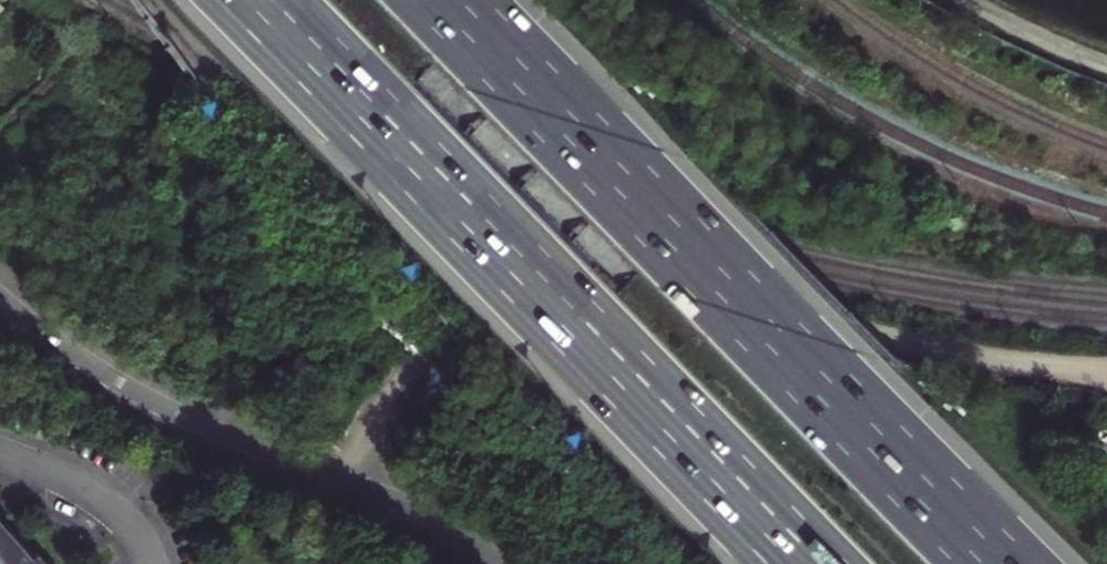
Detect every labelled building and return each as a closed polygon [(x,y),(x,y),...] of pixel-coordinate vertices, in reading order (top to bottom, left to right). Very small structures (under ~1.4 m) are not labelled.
[(38,554),(32,559),(11,535),(0,523),(0,563),(46,563),(38,554)]
